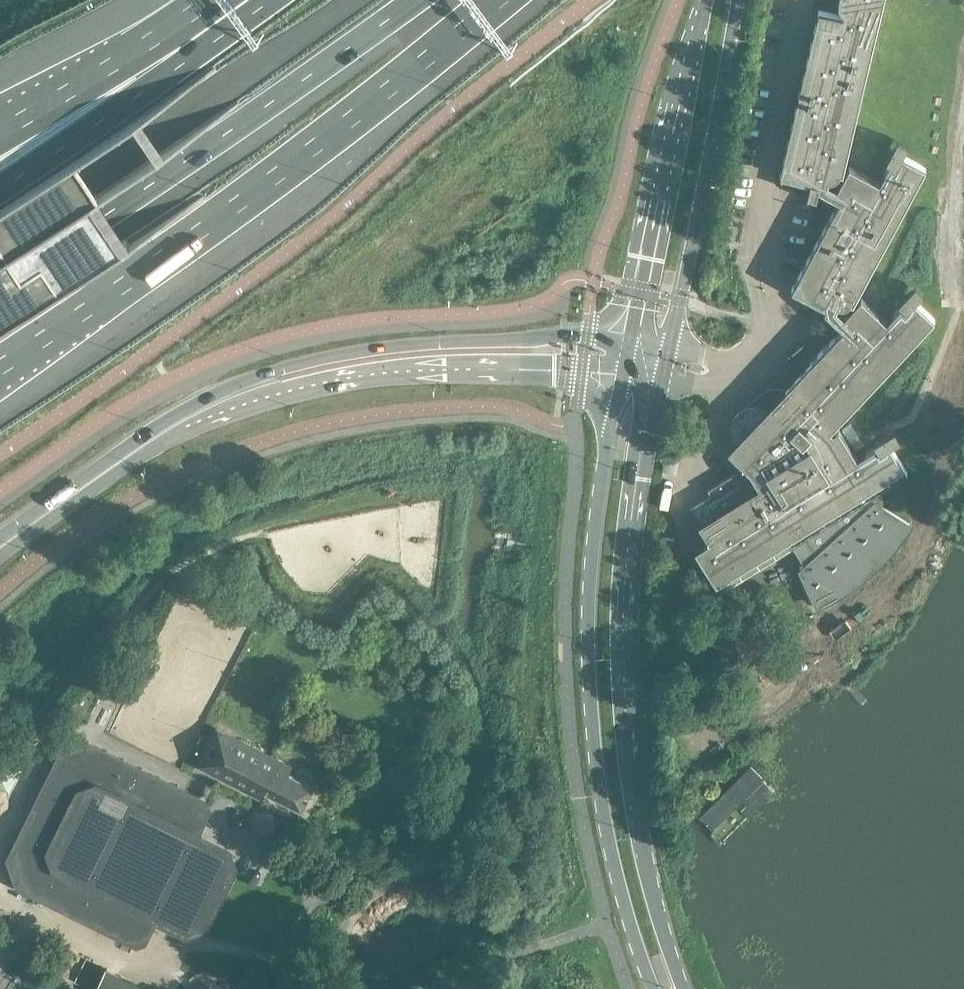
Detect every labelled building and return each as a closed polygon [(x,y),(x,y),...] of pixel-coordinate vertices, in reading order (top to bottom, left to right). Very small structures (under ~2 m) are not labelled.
[(926,167),(903,155),(909,144),(899,139),(887,160),(891,162),(880,182),(850,165),(839,186),(829,180),(830,177),(831,177),(834,177),(835,177),(837,176),(838,175),(839,174),(841,172),(841,170),(841,169),(841,168),(841,167),(841,165),(840,164),(840,163),(839,162),(837,160),(836,160),(834,159),(835,154),(847,156),(884,0),(840,0),(839,5),(844,13),(844,15),(819,9),(780,175),(806,181),(810,182),(808,194),(817,196),(819,188),(840,199),(792,288),(813,299),(815,300),(827,307),(825,310),(843,327),(767,408),(765,407),(763,406),(761,405),(757,404),(755,404),(752,404),(750,404),(748,405),(745,406),(742,407),(740,409),(739,409),(737,411),(736,413),(734,415),(733,417),(732,419),(732,423),(731,426),(731,429),(732,431),(733,435),(733,437),(734,438),(736,441),(729,449),(748,468),(740,473),(738,470),(708,488),(712,494),(690,508),(710,540),(696,549),(700,556),(704,554),(706,557),(702,559),(717,583),(788,539),(792,544),(804,563),(800,567),(817,604),(819,604),(818,602),(825,598),(827,601),(843,592),(862,579),(880,563),(897,545),(894,543),(908,524),(909,525),(910,524),(883,507),(883,506),(884,503),(884,502),(884,501),(883,500),(883,498),(882,496),(881,495),(879,492),(878,490),(908,472),(891,444),(901,438),(895,428),(875,441),(877,445),(857,457),(837,423),(935,319),(916,300),(924,292),(916,284),(899,301),(902,304),(887,321),(862,297),(845,315),(837,308),(838,305),(840,305),(842,306),(844,306),(845,306),(847,305),(849,304),(850,303),(851,303),(851,302),(852,301),(853,301),(861,287),(861,288),(926,167)] [(143,119),(134,125),(157,158),(165,152),(143,119)] [(100,199),(92,204),(123,249),(130,244),(109,213),(100,199)] [(673,553),(675,538),(662,536),(660,551),(673,553)] [(207,762),(223,730),(215,727),(196,765),(254,794),(257,796),(261,798),(265,790),(207,762)] [(288,772),(291,765),(270,754),(223,730),(207,762),(265,790),(302,809),(315,785),(288,772)] [(235,856),(180,828),(196,794),(88,740),(61,749),(7,859),(16,885),(137,945),(146,942),(157,920),(160,914),(197,932),(206,915),(235,856)] [(777,793),(752,765),(695,816),(721,844),(777,793)] [(208,800),(196,794),(180,828),(235,856),(232,846),(200,831),(211,809),(208,800)] [(238,865),(235,856),(197,932),(207,929),(238,865)] [(188,935),(197,932),(160,914),(157,920),(188,935)] [(121,975),(107,968),(106,970),(96,988),(114,988),(121,975)] [(121,975),(114,988),(150,988),(121,975)]
